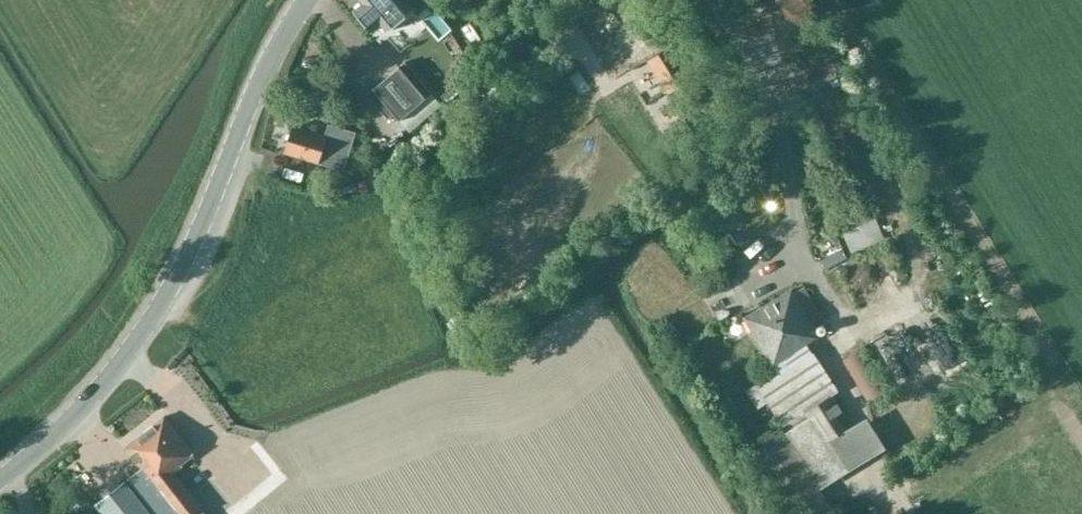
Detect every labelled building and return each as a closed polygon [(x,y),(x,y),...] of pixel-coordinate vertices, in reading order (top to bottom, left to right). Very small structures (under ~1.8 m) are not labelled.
[(414,14),(403,0),(357,0),(360,5),(354,9),(371,31),(379,26),(386,35),(414,14)] [(781,28),(775,41),(797,52),(804,39),(781,28)] [(668,95),(694,80),(670,44),(645,59),(668,95)] [(374,87),(372,88),(373,89),(367,94),(388,119),(394,114),(399,120),(431,92),(405,61),(399,66),(397,67),(397,68),(374,87)] [(285,153),(345,171),(356,132),(330,124),(326,137),(293,127),(285,153)] [(676,124),(663,133),(669,143),(683,134),(676,124)] [(358,182),(363,192),(374,187),(369,177),(358,182)] [(730,275),(771,233),(755,217),(714,259),(730,275)] [(835,249),(813,263),(820,274),(842,261),(835,249)] [(743,319),(776,374),(756,385),(786,431),(783,432),(781,428),(750,447),(794,513),(834,513),(836,513),(820,488),(888,448),(867,416),(850,426),(830,397),(839,390),(813,352),(809,354),(804,344),(818,336),(810,324),(821,318),(803,288),(793,295),(790,291),(743,319)] [(723,340),(743,330),(736,315),(715,326),(723,340)] [(843,359),(868,401),(887,390),(862,348),(843,359)] [(167,416),(123,450),(140,472),(128,482),(153,513),(195,513),(208,504),(180,468),(197,454),(167,416)] [(95,503),(104,513),(151,513),(124,481),(95,503)]
